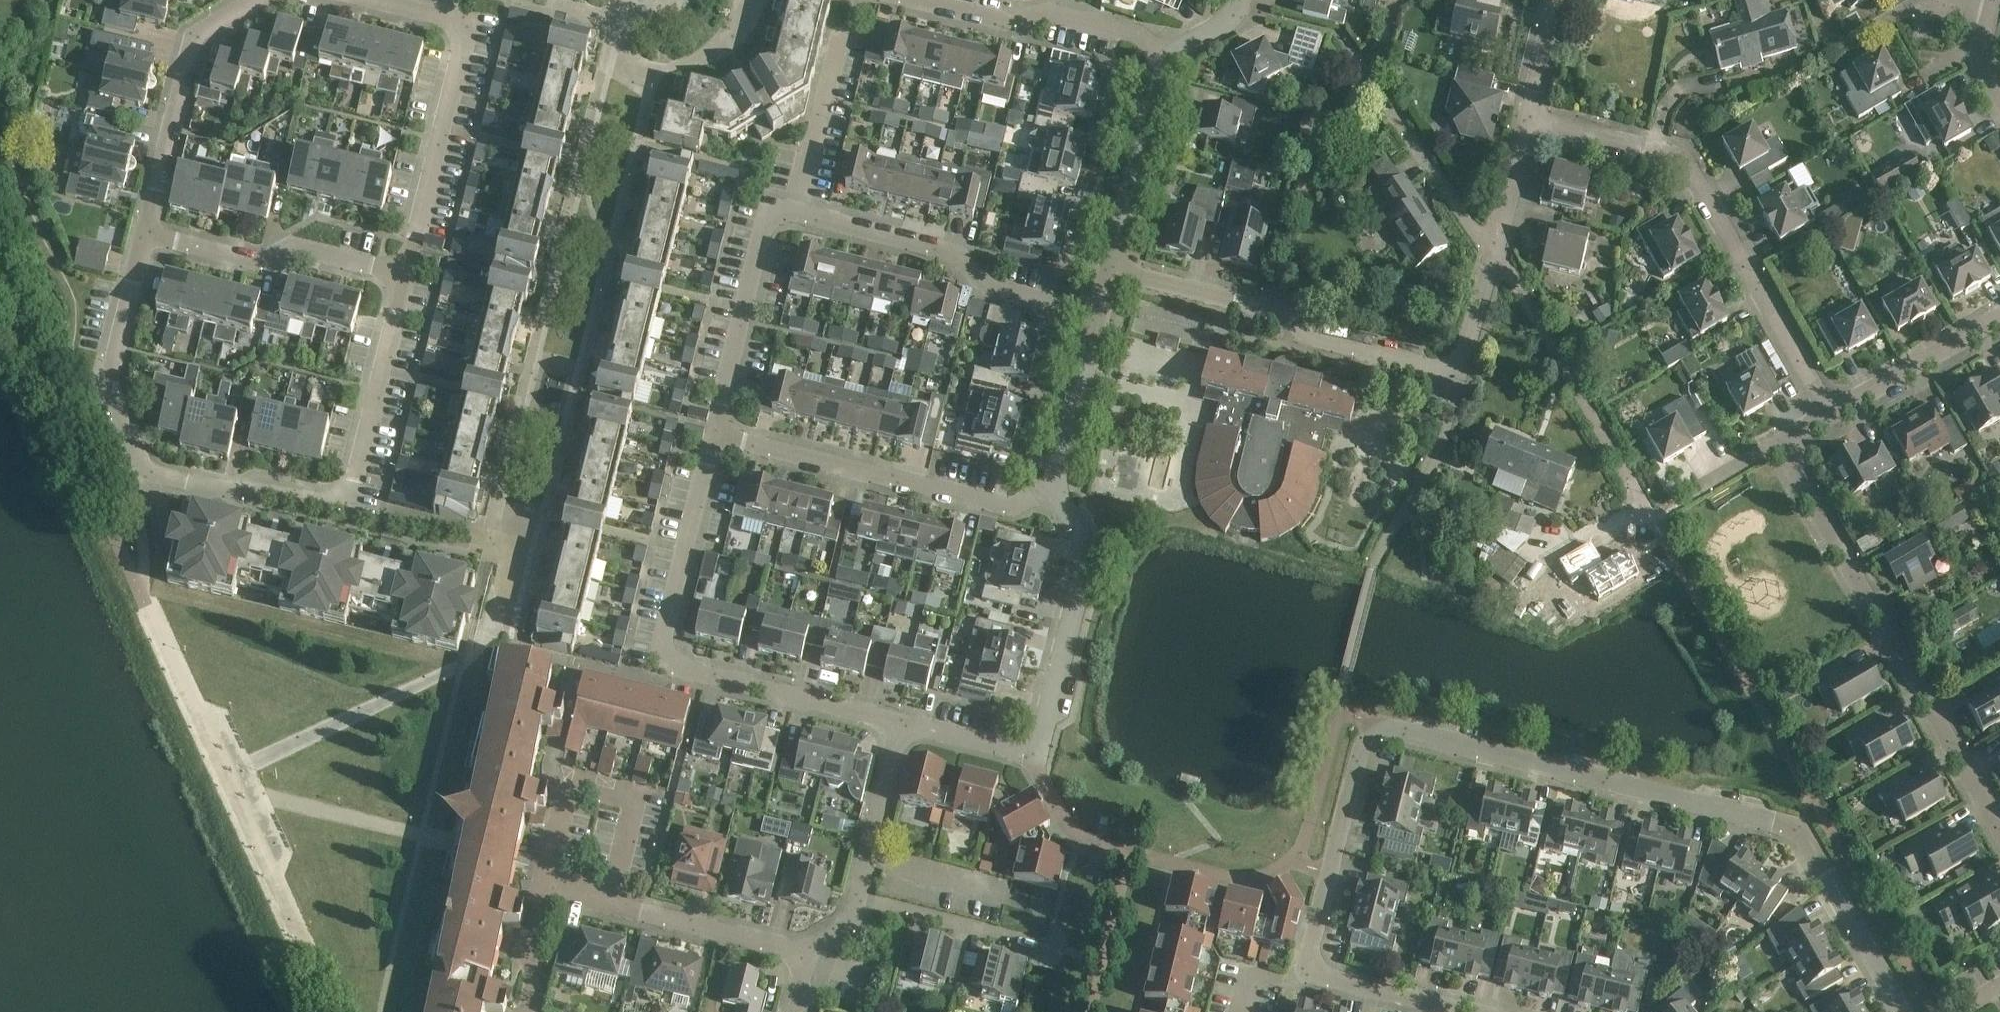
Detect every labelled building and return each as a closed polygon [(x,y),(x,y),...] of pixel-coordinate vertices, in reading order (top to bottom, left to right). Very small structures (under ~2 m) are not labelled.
[(102,25),(135,34),(139,20),(165,27),(171,3),(158,0),(125,0),(124,5),(118,3),(106,10),(102,25)] [(766,119),(754,126),(763,141),(805,116),(811,91),(810,90),(809,93),(775,114),(772,109),(804,89),(827,0),(785,0),(785,3),(777,1),(773,14),(781,16),(777,33),(769,31),(766,44),(774,46),(770,64),(766,66),(762,59),(750,66),(755,73),(751,75),(753,79),(745,83),(743,80),(739,82),(734,75),(723,82),(727,89),(724,91),(677,80),(674,93),(682,95),(678,112),(654,106),(651,119),(659,121),(655,140),(700,151),(705,133),(693,130),(696,118),(716,123),(714,130),(731,134),(763,115),(766,119)] [(1303,17),(1344,27),(1347,14),(1342,13),(1345,0),(1293,0),(1293,2),(1306,5),(1303,17)] [(1371,2),(1365,0),(1362,11),(1368,13),(1371,2)] [(1457,13),(1451,35),(1494,45),(1501,17),(1476,12),(1479,0),(1449,0),(1446,10),(1457,13)] [(1770,17),(1764,0),(1735,0),(1743,25),(1710,35),(1721,72),(1739,66),(1741,72),(1763,64),(1761,60),(1796,49),(1785,12),(1770,17)] [(1833,10),(1847,2),(1852,10),(1868,0),(1828,0),(1833,10)] [(1158,7),(1148,3),(1144,12),(1154,16),(1158,7)] [(511,10),(509,21),(547,30),(550,20),(511,10)] [(69,24),(57,20),(55,28),(67,31),(69,24)] [(528,137),(563,145),(568,125),(574,103),(579,81),(584,63),(587,63),(588,60),(593,40),(595,31),(557,22),(554,31),(550,51),(544,72),(539,95),(533,117),(528,137)] [(865,62),(884,67),(885,61),(905,66),(912,36),(913,36),(892,31),(889,25),(875,22),(865,62)] [(293,71),(305,74),(307,63),(312,46),(300,43),(304,27),(285,23),(284,27),(278,25),(273,43),(274,43),(270,60),(271,60),(267,74),(277,77),(281,63),(294,66),(293,71)] [(314,36),(312,46),(307,63),(319,66),(320,62),(334,66),(330,80),(340,82),(352,33),(347,32),(348,28),(329,23),(326,39),(314,36)] [(507,28),(503,43),(514,45),(517,31),(507,28)] [(377,35),(359,30),(358,35),(352,33),(340,82),(350,85),(354,70),(367,74),(377,35)] [(1278,71),(1287,66),(1312,74),(1323,40),(1319,37),(1298,30),(1289,59),(1268,52),(1264,45),(1234,61),(1242,76),(1238,91),(1263,98),(1268,81),(1280,75),(1278,71)] [(112,52),(107,74),(150,85),(156,62),(126,54),(130,40),(95,32),(91,47),(112,52)] [(395,39),(377,35),(367,74),(381,77),(377,91),(387,94),(399,45),(394,43),(395,39)] [(902,78),(904,79),(922,83),(925,71),(932,41),(913,36),(912,36),(905,66),(902,78)] [(252,79),(265,82),(267,74),(271,60),(270,60),(274,43),(273,43),(256,39),(255,43),(249,42),(245,59),(241,76),(242,76),(238,91),(248,93),(252,79)] [(942,89),(952,46),(932,41),(925,71),(922,83),(942,89)] [(414,85),(424,46),(406,42),(404,46),(399,45),(387,94),(397,96),(400,82),(414,85)] [(503,43),(500,58),(510,60),(514,45),(503,43)] [(952,46),(942,89),(961,93),(964,81),(972,51),(952,46)] [(992,56),(991,56),(972,51),(964,81),(984,86),(992,56)] [(1066,69),(1061,90),(1098,99),(1103,77),(1087,73),(1090,61),(1085,59),(1054,52),(1050,66),(1066,69)] [(1894,84),(1898,81),(1882,53),(1840,77),(1850,95),(1846,97),(1858,119),(1901,95),(1894,84)] [(226,59),(220,58),(216,75),(204,72),(197,100),(220,106),(222,95),(236,99),(238,91),(242,76),(241,76),(245,59),(227,55),(226,59)] [(1008,105),(1015,79),(1008,77),(1012,60),(991,55),(991,56),(992,56),(984,86),(981,98),(1008,105)] [(1019,80),(1032,83),(1034,75),(1029,68),(1023,66),(1019,80)] [(1458,68),(1448,111),(1464,137),(1491,143),(1500,107),(1491,92),(1495,77),(1458,68)] [(507,72),(497,69),(493,84),(503,87),(507,72)] [(150,85),(107,74),(97,71),(91,95),(88,109),(111,114),(115,101),(144,108),(148,93),(150,85)] [(503,87),(493,84),(489,99),(500,102),(503,87)] [(1040,107),(1037,120),(1074,128),(1077,117),(1093,121),(1098,99),(1061,90),(1056,111),(1040,107)] [(1964,122),(1966,120),(1958,106),(1955,107),(1949,95),(1941,100),(1935,90),(1903,108),(1926,147),(1939,139),(1944,148),(1970,133),(1964,122)] [(893,114),(896,102),(882,99),(879,110),(893,114)] [(1234,101),(1231,113),(1203,106),(1196,134),(1235,144),(1240,126),(1252,129),(1258,107),(1234,101)] [(896,102),(893,114),(908,117),(911,105),(896,102)] [(1022,104),(1015,102),(1012,114),(1023,116),(1025,110),(1022,104)] [(918,119),(933,123),(936,112),(921,108),(918,119)] [(486,112),(482,127),(493,129),(497,115),(486,112)] [(947,127),(950,116),(936,112),(933,123),(947,127)] [(884,128),(887,117),(873,113),(870,124),(884,128)] [(87,156),(130,166),(136,143),(117,139),(121,125),(82,116),(79,130),(84,138),(90,140),(87,156)] [(899,132),(899,129),(901,121),(887,117),(884,128),(899,132)] [(955,131),(971,135),(972,135),(975,124),(958,120),(955,131)] [(1028,148),(1032,154),(1082,166),(1087,144),(1071,140),(1074,128),(1037,120),(1034,132),(1037,133),(1032,135),(1029,138),(1027,145),(1028,148)] [(914,123),(913,124),(911,135),(926,138),(929,127),(914,123)] [(975,124),(972,135),(984,138),(987,127),(975,124)] [(942,131),(929,127),(926,138),(940,141),(942,131)] [(1788,160),(1776,138),(1762,146),(1751,128),(1723,144),(1734,164),(1738,162),(1750,182),(1788,160)] [(955,142),(969,145),(971,135),(955,131),(955,134),(949,132),(945,149),(954,151),(955,142)] [(280,170),(276,186),(288,190),(307,195),(308,190),(313,192),(322,157),(327,136),(317,134),(311,154),(298,151),(295,164),(283,161),(280,170)] [(971,135),(969,145),(968,148),(981,151),(984,138),(972,135),(971,135)] [(1991,155),(1999,150),(1999,139),(1998,135),(1984,142),(1991,155)] [(327,136),(322,157),(313,192),(319,193),(318,197),(335,202),(345,163),(332,159),(337,139),(327,136)] [(523,159),(558,168),(561,168),(566,146),(563,145),(528,137),(523,159)] [(478,146),(474,161),(484,164),(488,149),(478,146)] [(878,153),(876,162),(868,193),(889,199),(898,159),(897,154),(881,150),(878,153)] [(124,190),(130,166),(87,156),(71,152),(64,176),(70,178),(66,196),(105,206),(110,186),(124,190)] [(354,202),(360,203),(368,169),(372,154),(362,152),(359,166),(345,163),(335,202),(353,206),(354,202)] [(648,185),(651,186),(631,269),(666,277),(694,162),(656,153),(648,185)] [(372,154),(368,169),(360,203),(365,205),(364,209),(383,213),(392,174),(379,171),(383,157),(372,154)] [(1021,186),(1057,195),(1060,184),(1076,188),(1082,166),(1045,157),(1032,154),(1026,174),(1024,174),(1023,178),(1021,186)] [(1870,177),(1882,198),(1910,182),(1922,175),(1910,154),(1870,177)] [(846,188),(868,193),(876,162),(854,156),(846,188)] [(910,204),(917,172),(919,164),(917,159),(903,156),(898,159),(889,199),(910,204)] [(1419,200),(1404,178),(1401,179),(1387,158),(1371,169),(1386,190),(1384,191),(1398,213),(1388,220),(1401,240),(1398,242),(1416,269),(1447,248),(1416,202),(1419,200)] [(523,159),(468,377),(503,386),(524,304),(527,304),(533,282),(528,281),(531,272),(535,273),(540,251),(537,250),(558,168),(523,159)] [(193,173),(180,170),(170,209),(189,213),(190,209),(195,210),(207,163),(196,160),(193,173)] [(227,182),(220,212),(221,212),(238,216),(239,212),(244,213),(256,164),(246,162),(242,176),(229,172),(226,181),(227,182)] [(1251,196),(1258,168),(1234,162),(1226,190),(1251,196)] [(217,166),(207,163),(195,210),(201,212),(200,216),(218,221),(221,212),(220,212),(227,182),(226,181),(214,178),(217,166)] [(917,172),(910,204),(931,209),(941,167),(926,163),(926,166),(919,164),(917,172)] [(1310,164),(1300,163),(1298,172),(1309,173),(1310,164)] [(256,164),(244,213),(250,214),(249,219),(267,223),(276,186),(280,170),(256,164)] [(739,173),(700,164),(697,174),(736,184),(739,173)] [(941,167),(931,209),(952,214),(962,172),(958,169),(947,166),(941,167)] [(1605,178),(1591,175),(1555,166),(1549,192),(1543,190),(1539,204),(1582,215),(1585,202),(1598,205),(1605,178)] [(962,172),(952,214),(973,219),(976,209),(983,211),(992,175),(963,168),(962,172)] [(1006,170),(1003,180),(1019,184),(1021,173),(1006,170)] [(471,175),(467,189),(478,192),(482,178),(471,175)] [(995,180),(992,193),(1017,199),(1021,186),(1009,184),(1003,182),(995,180)] [(1905,190),(1912,202),(1924,195),(1917,183),(1905,190)] [(1771,232),(1773,231),(1780,242),(1816,222),(1810,212),(1818,208),(1808,189),(1803,192),(1802,190),(1798,192),(1794,185),(1758,205),(1765,216),(1763,218),(1771,232)] [(1033,203),(1028,224),(1065,233),(1071,211),(1054,207),(1057,195),(1021,186),(1017,199),(1033,203)] [(1168,227),(1172,228),(1166,249),(1193,256),(1199,232),(1203,233),(1205,223),(1217,226),(1225,195),(1198,188),(1188,212),(1173,208),(1168,227)] [(478,192),(467,189),(464,204),(474,206),(478,192)] [(724,190),(721,204),(731,207),(735,193),(724,190)] [(1946,206),(1960,231),(1972,225),(1957,200),(1946,206)] [(721,204),(717,218),(728,221),(731,207),(721,204)] [(1841,222),(1833,208),(1816,218),(1823,231),(1841,222)] [(1860,231),(1866,210),(1864,209),(1850,216),(1846,219),(1843,227),(1860,231)] [(1982,221),(1999,253),(1999,210),(1982,221)] [(1257,272),(1268,224),(1233,215),(1222,263),(1257,272)] [(1611,217),(1608,231),(1622,234),(1625,221),(1611,217)] [(460,219),(457,231),(467,234),(470,222),(460,219)] [(1651,237),(1645,227),(1636,232),(1664,280),(1698,260),(1692,248),(1694,247),(1685,233),(1683,234),(1677,222),(1651,237)] [(1060,254),(1065,233),(1028,224),(1023,244),(1007,240),(1004,254),(1035,262),(1038,249),(1060,254)] [(1589,237),(1546,227),(1543,241),(1549,242),(1543,268),(1579,277),(1589,237)] [(467,234),(457,231),(451,253),(461,256),(467,234)] [(714,231),(711,245),(721,248),(724,233),(715,231),(714,231)] [(1812,241),(1821,255),(1835,247),(1827,233),(1812,241)] [(434,248),(436,239),(426,237),(424,246),(434,248)] [(436,239),(434,248),(444,251),(446,242),(436,239)] [(111,248),(96,245),(93,259),(78,255),(75,266),(105,274),(111,248)] [(707,260),(717,262),(721,248),(711,245),(707,260)] [(1933,267),(1952,300),(1964,294),(1965,296),(1980,287),(1978,285),(1990,279),(1975,252),(1965,258),(1961,249),(1953,247),(1944,253),(1941,262),(1933,267)] [(812,298),(822,256),(802,251),(795,280),(792,279),(789,293),(812,298)] [(419,264),(429,266),(432,257),(422,255),(419,264)] [(822,256),(812,298),(832,303),(842,261),(823,257),(823,256),(822,256)] [(441,260),(432,257),(429,266),(439,269),(441,260)] [(460,264),(450,261),(446,273),(444,283),(454,286),(457,276),(460,264)] [(832,303),(851,308),(862,266),(842,261),(832,303)] [(871,313),(882,271),(862,266),(851,308),(871,313)] [(628,268),(622,290),(625,291),(660,299),(666,277),(631,269),(628,268)] [(891,318),(894,306),(901,276),(882,271),(871,313),(891,318)] [(181,318),(190,283),(184,282),(185,278),(167,273),(157,312),(171,316),(167,330),(177,333),(181,318)] [(714,276),(703,273),(700,287),(711,290),(714,276)] [(922,281),(901,276),(894,306),(913,310),(914,311),(919,289),(920,289),(922,281)] [(181,318),(177,333),(188,336),(192,321),(204,324),(214,285),(196,280),(195,285),(190,283),(181,318)] [(293,322),(305,325),(313,291),(314,291),(315,286),(296,282),(290,281),(286,297),(274,294),(273,299),(266,325),(264,331),(288,337),(292,322),(293,322)] [(454,286),(444,283),(441,296),(451,298),(454,286)] [(1714,294),(1712,295),(1705,284),(1679,299),(1685,310),(1677,315),(1692,341),(1727,321),(1720,310),(1722,309),(1714,294)] [(1892,300),(1883,305),(1898,332),(1909,325),(1910,327),(1925,319),(1924,317),(1935,310),(1942,306),(1932,289),(1925,293),(1920,284),(1911,289),(1910,286),(1902,284),(1892,290),(1890,298),(1892,300)] [(214,285),(204,324),(217,327),(214,342),(224,345),(236,295),(231,293),(232,289),(214,285)] [(305,325),(301,340),(313,343),(317,328),(328,331),(337,296),(338,292),(320,288),(319,292),(314,291),(313,291),(305,325)] [(919,289),(914,311),(913,310),(911,319),(931,324),(939,293),(938,294),(920,289),(919,289)] [(577,488),(572,510),(607,518),(660,299),(625,291),(605,374),(602,373),(590,424),(589,426),(592,427),(577,488)] [(242,296),(236,295),(228,329),(224,345),(234,347),(238,332),(252,335),(255,322),(266,325),(273,299),(261,296),(243,292),(242,296)] [(342,298),(337,296),(328,331),(324,347),(334,350),(338,333),(352,337),(362,298),(343,293),(342,298)] [(931,324),(929,334),(945,338),(957,341),(962,317),(955,315),(960,298),(947,295),(939,293),(931,324)] [(1816,325),(1834,356),(1854,345),(1857,348),(1877,337),(1856,302),(1816,325)] [(1612,313),(1608,305),(1593,315),(1597,322),(1612,313)] [(691,322),(702,325),(706,310),(695,307),(691,322)] [(985,349),(997,352),(1034,361),(1039,339),(1023,335),(1026,323),(1021,321),(1022,316),(991,307),(989,314),(986,327),(988,328),(982,330),(980,341),(985,349)] [(444,328),(447,313),(437,311),(433,325),(444,328)] [(803,333),(806,322),(791,318),(789,329),(803,333)] [(806,322),(803,333),(817,337),(820,325),(806,322)] [(440,343),(444,328),(433,325),(430,340),(440,343)] [(843,343),(846,331),(831,328),(828,339),(843,343)] [(164,346),(162,354),(172,356),(173,349),(177,333),(167,330),(163,346),(164,346)] [(846,331),(843,343),(857,346),(860,335),(846,331)] [(698,344),(699,338),(688,335),(684,349),(696,352),(698,344)] [(1178,353),(1181,340),(1159,335),(1156,348),(1178,353)] [(797,348),(811,351),(813,341),(799,338),(797,348)] [(867,349),(882,353),(885,342),(870,338),(867,349)] [(828,345),(813,341),(811,351),(825,356),(828,345)] [(885,342),(882,353),(896,356),(899,345),(885,342)] [(1668,370),(1693,355),(1686,342),(1661,357),(1668,370)] [(838,359),(852,363),(855,351),(841,347),(838,359)] [(684,349),(681,364),(692,367),(696,352),(684,349)] [(1735,361),(1746,379),(1727,390),(1743,418),(1772,402),(1770,398),(1781,391),(1756,349),(1735,361)] [(869,355),(855,351),(852,363),(866,366),(869,355)] [(921,365),(924,354),(909,351),(907,361),(921,365)] [(1028,383),(1034,361),(997,352),(992,373),(976,369),(972,381),(1004,389),(1007,378),(1028,383)] [(437,356),(426,354),(422,367),(434,370),(437,356)] [(921,365),(935,368),(938,358),(924,354),(921,365)] [(1215,404),(1220,405),(1214,429),(1208,428),(1199,467),(1197,487),(1201,505),(1211,521),(1225,534),(1231,526),(1236,529),(1241,531),(1246,532),(1252,533),(1256,533),(1260,533),(1261,543),(1281,539),(1297,529),(1309,514),(1317,497),(1327,457),(1321,456),(1327,432),(1332,433),(1335,422),(1351,426),(1359,391),(1297,376),(1297,375),(1298,373),(1297,371),(1297,369),(1297,368),(1296,366),(1295,364),(1293,363),(1291,362),(1290,361),(1288,360),(1287,360),(1284,360),(1280,361),(1277,362),(1276,364),(1274,366),(1273,367),(1273,369),(1273,370),(1210,354),(1202,389),(1217,393),(1215,404)] [(873,368),(894,373),(897,362),(876,356),(873,368)] [(919,374),(921,365),(907,361),(904,372),(916,375),(916,373),(919,374)] [(916,373),(916,375),(933,379),(935,368),(921,365),(919,374),(916,373)] [(197,385),(201,370),(189,367),(185,383),(156,375),(146,415),(163,419),(159,433),(178,437),(179,433),(185,434),(191,408),(197,385)] [(1999,421),(1999,414),(1994,404),(1999,401),(1999,378),(1995,370),(1971,384),(1973,387),(1956,397),(1977,434),(1999,421)] [(768,377),(759,412),(773,416),(774,413),(794,418),(802,386),(805,375),(795,372),(792,384),(768,377)] [(463,400),(498,408),(501,409),(507,387),(503,386),(468,377),(464,394),(463,400)] [(686,394),(689,382),(677,380),(675,391),(686,394)] [(823,391),(815,423),(836,428),(844,396),(847,385),(826,380),(823,391)] [(966,415),(980,419),(1017,428),(1023,406),(1001,401),(1004,389),(972,381),(969,394),(971,395),(966,415)] [(222,383),(218,400),(206,449),(211,450),(210,455),(229,459),(239,420),(224,417),(232,386),(222,383)] [(1689,385),(1689,394),(1691,398),(1698,410),(1706,406),(1698,394),(1692,383),(1689,385)] [(823,391),(802,386),(794,418),(815,423),(823,391)] [(418,387),(414,403),(424,406),(428,390),(418,387)] [(868,390),(865,401),(857,433),(878,438),(889,395),(868,390)] [(266,395),(250,391),(238,439),(250,442),(250,443),(256,445),(255,449),(274,453),(275,449),(274,449),(283,414),(269,411),(271,402),(266,395)] [(672,402),(668,414),(680,417),(684,406),(683,405),(686,394),(675,391),(672,402)] [(899,444),(910,401),(889,395),(878,438),(899,444)] [(836,428),(857,433),(865,401),(844,396),(836,428)] [(930,405),(910,401),(899,444),(921,449),(922,445),(934,448),(946,399),(932,396),(930,405)] [(191,408),(185,434),(181,447),(200,452),(201,448),(206,449),(218,400),(207,397),(203,412),(191,408)] [(330,426),(316,422),(321,400),(312,398),(306,420),(297,455),(298,455),(303,456),(302,460),(320,465),(330,426)] [(1647,436),(1664,464),(1692,448),(1690,444),(1706,435),(1685,399),(1663,412),(1669,423),(1647,436)] [(498,408),(463,400),(434,515),(472,524),(481,492),(477,491),(498,408)] [(283,414),(274,449),(275,449),(279,450),(278,454),(297,459),(298,455),(297,455),(306,420),(293,417),(296,403),(286,401),(283,414)] [(1906,424),(1892,433),(1909,462),(1927,452),(1930,456),(1949,445),(1954,454),(1967,447),(1950,418),(1938,424),(1928,406),(1904,420),(1906,424)] [(698,420),(700,411),(690,409),(688,417),(698,420)] [(710,413),(700,411),(698,420),(708,422),(710,413)] [(980,419),(966,415),(961,436),(959,435),(956,449),(987,457),(990,444),(1012,450),(1017,428),(980,419)] [(407,430),(419,433),(423,419),(411,416),(407,430)] [(679,424),(667,421),(664,433),(661,444),(673,447),(675,436),(679,424)] [(693,438),(695,429),(686,426),(683,435),(693,438)] [(695,429),(693,438),(703,440),(705,431),(695,429)] [(419,433),(407,430),(403,445),(416,448),(419,433)] [(1497,433),(1492,444),(1483,466),(1525,482),(1527,483),(1539,450),(1497,433)] [(658,456),(670,459),(671,455),(673,447),(661,444),(658,456)] [(1849,494),(1851,497),(1875,484),(1873,481),(1894,469),(1881,446),(1860,458),(1855,448),(1831,462),(1841,481),(1840,485),(1844,492),(1849,494)] [(1525,482),(1519,497),(1556,513),(1562,497),(1575,464),(1539,450),(1527,483),(1525,482)] [(397,472),(408,474),(412,460),(401,457),(397,472)] [(1987,470),(1994,483),(1999,479),(1999,468),(1998,463),(1987,470)] [(655,471),(651,486),(662,488),(666,474),(655,471)] [(408,474),(397,472),(394,486),(405,489),(408,474)] [(733,518),(765,526),(774,487),(775,487),(775,486),(754,481),(752,488),(741,485),(733,518)] [(1971,482),(1962,487),(1968,498),(1978,492),(1971,482)] [(651,486),(648,501),(659,503),(662,488),(651,486)] [(765,526),(784,531),(794,492),(775,487),(774,487),(765,526)] [(794,492),(784,531),(804,537),(814,497),(794,492)] [(430,504),(391,494),(389,504),(428,513),(430,504)] [(806,526),(804,537),(824,542),(835,545),(846,505),(834,502),(814,497),(806,526)] [(172,563),(167,582),(201,591),(234,599),(236,591),(237,586),(250,534),(296,546),(298,540),(324,546),(325,540),(339,543),(338,550),(363,556),(362,562),(408,574),(410,568),(436,574),(438,568),(451,571),(450,578),(476,584),(478,573),(188,500),(185,511),(172,563)] [(1944,536),(1968,522),(1959,506),(1935,520),(1944,536)] [(603,535),(607,518),(572,510),(569,509),(563,531),(566,532),(601,540),(603,535)] [(845,536),(878,544),(885,514),(865,509),(862,521),(850,518),(845,536)] [(1492,560),(1487,569),(1492,573),(1515,515),(1507,512),(1507,514),(1501,511),(1482,553),(1492,560)] [(644,514),(640,528),(652,531),(655,516),(644,514)] [(885,514),(878,544),(875,555),(895,559),(905,519),(885,514)] [(1536,524),(1515,515),(1492,573),(1512,588),(1527,565),(1513,557),(1529,540),(1536,524)] [(981,528),(997,532),(1000,520),(984,516),(981,528)] [(895,559),(915,564),(925,524),(905,519),(895,559)] [(925,524),(915,564),(935,569),(945,529),(944,528),(925,524)] [(944,528),(945,529),(935,569),(934,571),(961,577),(964,564),(958,563),(965,533),(944,528)] [(543,614),(535,646),(573,655),(601,540),(566,532),(546,615),(543,614)] [(1000,532),(996,546),(999,546),(993,549),(990,560),(995,567),(1044,579),(1049,558),(1028,552),(1031,540),(1000,532)] [(284,597),(285,591),(296,546),(250,534),(237,586),(261,592),(284,597)] [(298,540),(296,546),(285,591),(284,597),(280,610),(346,626),(349,613),(362,562),(363,556),(338,550),(339,543),(325,540),(324,546),(298,540)] [(1884,562),(1896,582),(1902,578),(1911,592),(1935,578),(1927,563),(1933,560),(1921,540),(1884,562)] [(1591,544),(1558,564),(1571,586),(1584,578),(1598,603),(1640,578),(1624,552),(1603,565),(1591,544)] [(636,548),(632,563),(644,565),(647,550),(636,548)] [(757,556),(742,552),(740,562),(755,566),(757,556)] [(713,582),(720,557),(706,554),(700,579),(713,582)] [(772,559),(757,556),(755,566),(769,570),(772,559)] [(796,570),(798,559),(784,556),(781,567),(796,570)] [(813,563),(798,559),(796,570),(810,574),(813,563)] [(362,562),(349,613),(396,625),(408,574),(362,562)] [(731,567),(720,564),(717,575),(728,578),(731,567)] [(988,571),(985,581),(989,588),(986,587),(982,601),(1014,608),(1017,596),(1038,601),(1044,579),(995,567),(988,571)] [(394,630),(393,638),(458,655),(461,643),(466,624),(469,624),(474,606),(470,605),(476,584),(450,578),(451,571),(444,570),(438,568),(436,574),(410,568),(408,574),(396,625),(394,630)] [(853,571),(850,583),(867,588),(870,575),(853,571)] [(626,590),(637,593),(641,579),(629,576),(626,590)] [(890,582),(875,578),(872,589),(887,593),(890,582)] [(890,582),(887,593),(886,598),(896,601),(898,596),(901,596),(904,585),(890,582)] [(828,597),(843,601),(846,589),(831,585),(828,597)] [(622,605),(634,607),(637,593),(626,590),(622,605)] [(911,604),(925,608),(928,597),(914,594),(911,604)] [(758,613),(760,606),(761,600),(749,597),(745,610),(758,613)] [(942,601),(928,597),(925,608),(940,611),(942,601)] [(897,603),(895,615),(912,619),(915,607),(897,603)] [(718,641),(725,610),(704,605),(696,636),(718,641)] [(791,614),(760,606),(758,613),(753,633),(763,636),(759,651),(780,657),(791,614)] [(1944,620),(1938,624),(1944,635),(1945,638),(1952,635),(1979,620),(1971,606),(1944,620)] [(747,615),(725,610),(718,641),(739,647),(747,615)] [(822,622),(791,614),(780,657),(802,662),(806,647),(815,649),(822,622)] [(615,632),(627,635),(630,621),(618,618),(615,632)] [(1027,646),(1006,640),(1009,628),(978,620),(969,654),(1022,667),(1027,646)] [(833,625),(822,622),(815,649),(825,652),(821,667),(843,672),(851,641),(831,636),(833,625)] [(612,646),(623,649),(627,635),(615,632),(612,646)] [(918,637),(913,656),(905,688),(927,693),(935,662),(945,664),(948,651),(939,649),(940,643),(918,637)] [(851,641),(843,672),(864,677),(872,646),(870,646),(851,641)] [(581,647),(579,657),(584,658),(619,667),(621,657),(620,657),(610,654),(586,648),(581,647)] [(884,682),(905,688),(913,656),(892,651),(884,682)] [(969,654),(960,688),(992,697),(995,684),(1016,689),(1022,667),(969,654)] [(471,743),(487,748),(536,760),(543,734),(544,728),(552,729),(551,734),(559,736),(562,721),(565,711),(544,706),(547,696),(553,672),(504,660),(494,658),(488,682),(493,684),(484,724),(476,722),(471,743)] [(1824,706),(1834,700),(1842,714),(1881,691),(1866,666),(1841,680),(1834,668),(1810,682),(1824,706)] [(1986,682),(1993,694),(1968,708),(1983,734),(1999,724),(1999,674),(1986,682)] [(579,756),(587,727),(608,733),(620,686),(584,677),(566,753),(579,756)] [(655,694),(620,686),(608,733),(644,741),(655,694)] [(655,694),(644,741),(680,750),(691,703),(655,694)] [(723,749),(735,752),(743,717),(740,716),(739,713),(731,712),(728,713),(719,711),(716,725),(701,721),(692,756),(720,763),(723,749)] [(735,752),(731,766),(743,768),(771,775),(776,755),(779,740),(765,737),(766,730),(768,723),(758,721),(757,718),(748,716),(746,718),(743,717),(735,752)] [(1855,761),(1866,755),(1874,769),(1913,746),(1898,721),(1873,735),(1866,723),(1842,737),(1855,761)] [(803,787),(806,774),(822,779),(832,739),(806,732),(800,755),(786,751),(779,781),(803,787)] [(839,789),(845,784),(849,785),(850,785),(850,787),(850,790),(850,792),(851,795),(852,797),(855,800),(857,801),(859,803),(862,804),(873,758),(857,754),(859,745),(832,739),(822,779),(827,780),(830,787),(839,789)] [(462,836),(458,854),(514,869),(519,850),(519,848),(528,815),(535,817),(534,822),(542,824),(546,808),(548,799),(528,794),(531,780),(536,760),(487,748),(471,743),(464,768),(476,771),(473,789),(466,788),(455,834),(462,836)] [(604,750),(598,775),(612,778),(618,754),(604,750)] [(647,787),(653,762),(639,759),(633,783),(647,787)] [(943,815),(945,815),(951,790),(941,788),(946,769),(911,761),(901,804),(932,811),(929,826),(939,829),(943,815)] [(1385,792),(1382,804),(1421,813),(1425,797),(1432,799),(1437,780),(1395,770),(1392,781),(1387,780),(1384,792),(1385,792)] [(945,815),(942,828),(951,831),(955,817),(988,825),(991,815),(997,791),(999,783),(965,774),(960,792),(951,790),(945,815)] [(1887,816),(1897,810),(1905,824),(1944,802),(1930,776),(1905,790),(1898,778),(1874,792),(1887,816)] [(722,805),(725,792),(709,788),(705,801),(722,805)] [(1486,830),(1503,834),(1512,796),(1501,793),(1501,792),(1489,789),(1488,793),(1477,791),(1466,833),(1485,837),(1486,830)] [(997,791),(991,815),(995,817),(1012,848),(1023,842),(1039,832),(1050,826),(1033,795),(1016,805),(1010,794),(997,791)] [(677,794),(674,806),(687,809),(690,797),(677,794)] [(1524,798),(1512,796),(1503,834),(1520,838),(1518,845),(1536,850),(1547,808),(1535,805),(1536,800),(1524,797),(1524,798)] [(1417,830),(1421,813),(1382,804),(1379,815),(1378,815),(1375,827),(1380,828),(1377,840),(1384,841),(1409,848),(1419,850),(1424,832),(1417,830)] [(1564,849),(1581,853),(1590,815),(1578,812),(1579,811),(1567,808),(1566,813),(1554,810),(1544,852),(1562,856),(1564,849)] [(1602,817),(1590,815),(1581,853),(1597,857),(1596,864),(1614,869),(1624,827),(1613,824),(1614,819),(1602,816),(1602,817)] [(852,836),(855,825),(840,821),(837,832),(852,836)] [(777,839),(789,842),(793,827),(779,823),(776,837),(777,839)] [(809,848),(813,829),(793,824),(789,842),(789,843),(809,848)] [(1642,868),(1659,872),(1668,834),(1656,831),(1656,829),(1645,827),(1644,831),(1632,828),(1622,871),(1640,875),(1642,868)] [(714,894),(728,840),(685,829),(672,884),(714,894)] [(1929,833),(1897,852),(1910,876),(1929,865),(1937,879),(1976,857),(1961,831),(1943,842),(1936,829),(1929,833)] [(1023,847),(1014,881),(1057,892),(1066,858),(1041,851),(1044,840),(1039,832),(1023,842),(1024,845),(1024,847),(1023,847)] [(1680,836),(1668,834),(1659,872),(1675,876),(1674,883),(1692,888),(1702,846),(1690,843),(1691,838),(1680,835),(1680,836)] [(729,889),(731,890),(729,899),(756,906),(757,902),(771,906),(784,852),(738,840),(732,865),(737,866),(735,877),(732,876),(729,878),(727,886),(729,889)] [(1409,848),(1384,841),(1380,855),(1405,861),(1409,848)] [(986,846),(983,857),(993,860),(996,849),(986,846)] [(1724,893),(1739,902),(1761,870),(1751,863),(1752,862),(1742,855),(1739,859),(1729,852),(1724,859),(1710,849),(1699,884),(1720,899),(1724,893)] [(432,941),(492,956),(497,935),(500,923),(521,929),(523,919),(527,904),(519,902),(518,907),(505,903),(508,894),(514,869),(458,854),(448,853),(442,878),(455,881),(445,922),(439,920),(437,920),(432,941)] [(1451,871),(1453,860),(1433,857),(1432,868),(1451,871)] [(827,877),(812,873),(814,864),(789,858),(780,896),(826,908),(830,893),(823,891),(827,877)] [(982,863),(980,872),(991,874),(993,867),(982,863)] [(1771,876),(1761,870),(1739,902),(1753,912),(1749,918),(1764,929),(1789,893),(1779,886),(1782,882),(1772,875),(1771,876)] [(1358,899),(1356,910),(1394,920),(1398,903),(1405,905),(1410,887),(1368,876),(1365,888),(1360,887),(1357,898),(1358,899)] [(1543,899),(1550,885),(1537,878),(1530,893),(1543,899)] [(1162,933),(1153,967),(1196,977),(1196,976),(1203,950),(1206,935),(1207,933),(1210,918),(1215,898),(1217,891),(1217,890),(1175,880),(1166,914),(1185,919),(1180,937),(1162,933)] [(1933,904),(1946,928),(1965,917),(1973,931),(1984,926),(1988,933),(1999,926),(1999,887),(1998,884),(1980,894),(1973,882),(1966,885),(1933,904)] [(1218,936),(1253,944),(1260,946),(1263,947),(1271,949),(1291,954),(1302,908),(1287,883),(1269,894),(1279,911),(1276,925),(1259,920),(1263,902),(1229,893),(1229,894),(1227,901),(1218,936)] [(1227,901),(1229,894),(1217,891),(1215,898),(1227,901)] [(1531,898),(1515,894),(1512,907),(1528,911),(1531,898)] [(1603,913),(1607,901),(1591,896),(1587,908),(1603,913)] [(1610,913),(1620,916),(1622,907),(1612,904),(1610,913)] [(1905,914),(1911,925),(1923,918),(1917,907),(1905,914)] [(1353,922),(1351,922),(1349,933),(1353,935),(1350,946),(1392,957),(1397,938),(1390,937),(1394,920),(1356,910),(1353,922)] [(1766,935),(1779,957),(1785,954),(1794,969),(1828,949),(1822,938),(1823,938),(1817,927),(1813,930),(1807,919),(1804,921),(1797,910),(1766,935)] [(1684,919),(1671,916),(1667,929),(1681,933),(1684,919)] [(1219,920),(1210,918),(1207,933),(1216,935),(1219,920)] [(1420,962),(1431,965),(1430,970),(1442,973),(1442,972),(1454,974),(1464,936),(1447,932),(1449,925),(1430,920),(1420,962)] [(1716,935),(1705,927),(1699,938),(1712,941),(1716,935)] [(618,977),(631,981),(635,965),(622,962),(627,944),(581,933),(581,936),(564,932),(553,974),(587,982),(589,973),(618,980),(618,977)] [(1466,977),(1466,978),(1477,981),(1478,976),(1490,980),(1500,938),(1482,933),(1480,940),(1464,936),(1454,974),(1466,977)] [(1215,937),(1206,935),(1203,950),(1211,952),(1215,937)] [(1494,980),(1506,983),(1504,988),(1516,991),(1516,990),(1528,993),(1537,954),(1521,950),(1522,943),(1504,938),(1494,980)] [(1709,946),(1699,939),(1692,949),(1702,956),(1709,946)] [(911,971),(923,974),(920,985),(939,989),(940,984),(945,985),(946,979),(959,983),(966,955),(968,946),(945,940),(944,944),(931,940),(930,946),(918,943),(911,971)] [(492,956),(448,945),(432,941),(425,966),(438,969),(427,1011),(482,1011),(482,1010),(489,1011),(500,1011),(502,1005),(505,990),(497,988),(496,993),(484,989),(486,979),(492,956)] [(1256,962),(1260,946),(1253,944),(1249,960),(1256,962)] [(1720,951),(1727,962),(1739,956),(1732,944),(1720,951)] [(1266,965),(1271,949),(1263,947),(1259,963),(1266,965)] [(1834,959),(1828,949),(1794,969),(1802,983),(1796,987),(1805,1003),(1843,982),(1837,971),(1841,969),(1835,959),(1834,959)] [(646,986),(693,998),(702,963),(700,963),(698,957),(690,955),(685,959),(684,959),(684,960),(673,957),(673,956),(655,951),(652,963),(637,959),(635,965),(631,981),(630,987),(636,989),(644,991),(646,986)] [(1540,995),(1539,997),(1551,1000),(1552,995),(1564,998),(1574,956),(1556,951),(1554,958),(1537,954),(1528,993),(1540,995)] [(1648,974),(1632,970),(1633,970),(1633,968),(1633,966),(1633,964),(1633,961),(1632,959),(1631,958),(1630,957),(1629,955),(1627,954),(1626,953),(1624,953),(1622,952),(1620,952),(1618,953),(1616,953),(1611,972),(1602,1011),(1607,1011),(1639,1011),(1648,974)] [(984,989),(981,1000),(1000,1005),(1002,999),(1018,1003),(1028,962),(1006,956),(1005,959),(993,956),(991,961),(980,958),(973,986),(984,989)] [(1591,1008),(1602,1011),(1611,972),(1595,968),(1596,961),(1578,957),(1568,999),(1579,1002),(1578,1006),(1590,1009),(1591,1008)] [(1188,1010),(1193,988),(1196,977),(1153,967),(1145,1000),(1164,1005),(1161,1011),(1187,1011),(1188,1010)] [(731,970),(723,1005),(737,1009),(736,1011),(764,1011),(768,996),(755,992),(759,977),(731,970)] [(631,1006),(636,989),(630,987),(625,1005),(631,1006)] [(1847,989),(1810,1010),(1811,1011),(1865,1011),(1862,1008),(1863,1007),(1857,997),(1853,999),(1847,989)] [(1690,1009),(1696,1005),(1684,990),(1656,1011),(1692,1011),(1690,1009)]
